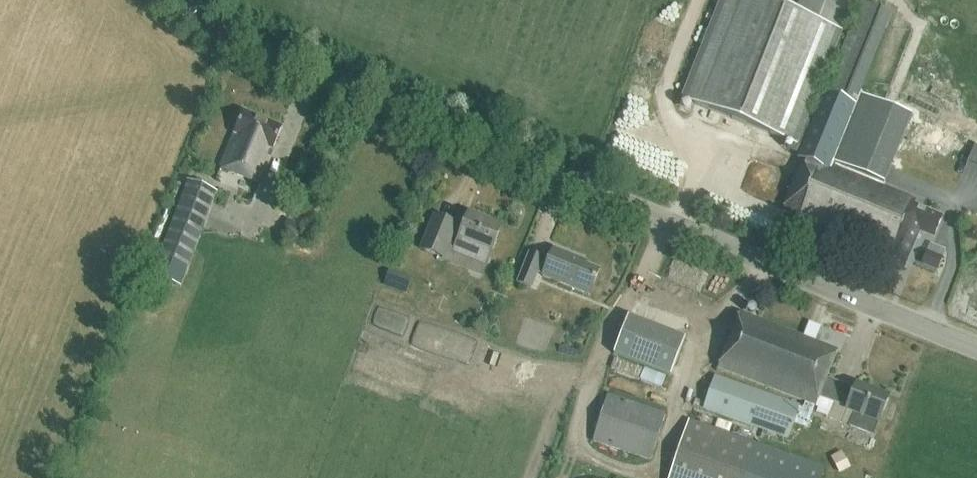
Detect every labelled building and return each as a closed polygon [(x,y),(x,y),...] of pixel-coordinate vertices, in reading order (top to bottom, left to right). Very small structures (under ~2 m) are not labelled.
[(882,187),(830,165),(859,94),(892,14),(862,2),(814,122),(805,118),(853,0),(801,0),(795,13),(762,0),(723,0),(683,99),(795,143),(792,151),(800,154),(798,159),(803,161),(782,211),(824,229),(887,255),(886,258),(905,266),(919,232),(933,238),(942,217),(914,205),(916,200),(882,187)] [(260,182),(281,128),(244,113),(222,167),(260,182)] [(967,166),(976,171),(976,141),(967,166)] [(218,193),(188,182),(151,277),(181,288),(218,193)] [(500,228),(468,215),(462,228),(433,216),(420,249),(442,258),(446,248),(485,264),(500,228)] [(287,220),(282,231),(293,236),(298,225),(287,220)] [(799,239),(789,235),(784,246),(794,250),(799,239)] [(529,254),(517,284),(531,289),(538,270),(544,273),(542,277),(589,295),(599,270),(584,265),(586,261),(553,249),(548,262),(542,260),(543,259),(529,254)] [(938,269),(943,258),(931,252),(926,264),(938,269)] [(383,286),(395,290),(400,275),(389,271),(383,286)] [(890,398),(858,385),(856,390),(827,379),(837,351),(740,313),(718,368),(805,402),(803,407),(716,377),(704,409),(790,438),(795,424),(807,428),(812,417),(816,406),(829,411),(833,402),(849,408),(848,410),(856,414),(851,426),(875,435),(879,423),(880,423),(890,398)] [(673,374),(687,337),(629,315),(615,352),(673,374)] [(662,389),(666,377),(644,370),(640,381),(662,389)] [(610,394),(595,440),(653,459),(668,414),(610,394)] [(670,477),(821,477),(825,469),(690,421),(670,477)] [(850,469),(841,451),(830,457),(839,475),(850,469)]
